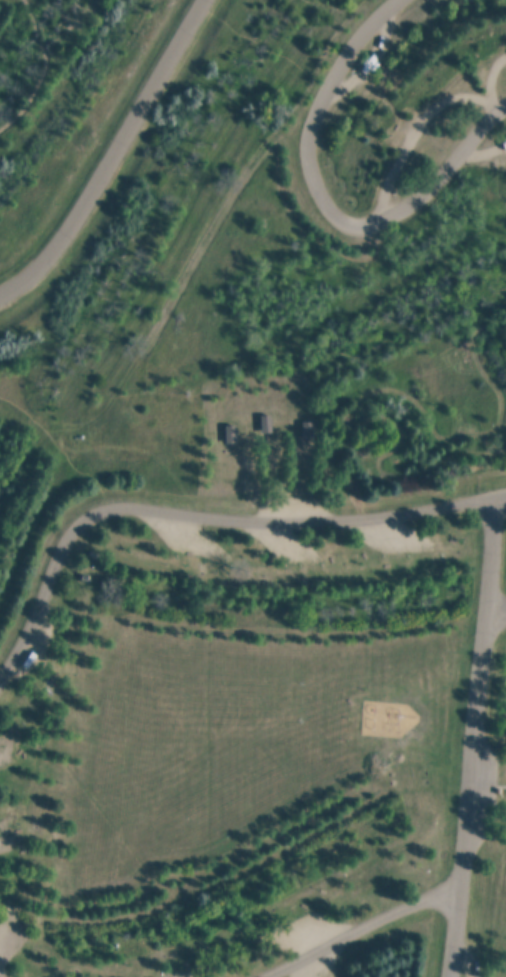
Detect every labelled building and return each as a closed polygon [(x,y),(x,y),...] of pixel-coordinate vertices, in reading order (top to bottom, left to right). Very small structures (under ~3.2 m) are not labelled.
[(261,416),(271,416),(271,433),(261,433),(261,416)] [(303,422),(313,422),(313,441),(303,441),(303,422)] [(226,426),(236,426),(236,442),(226,443),(226,426)]
